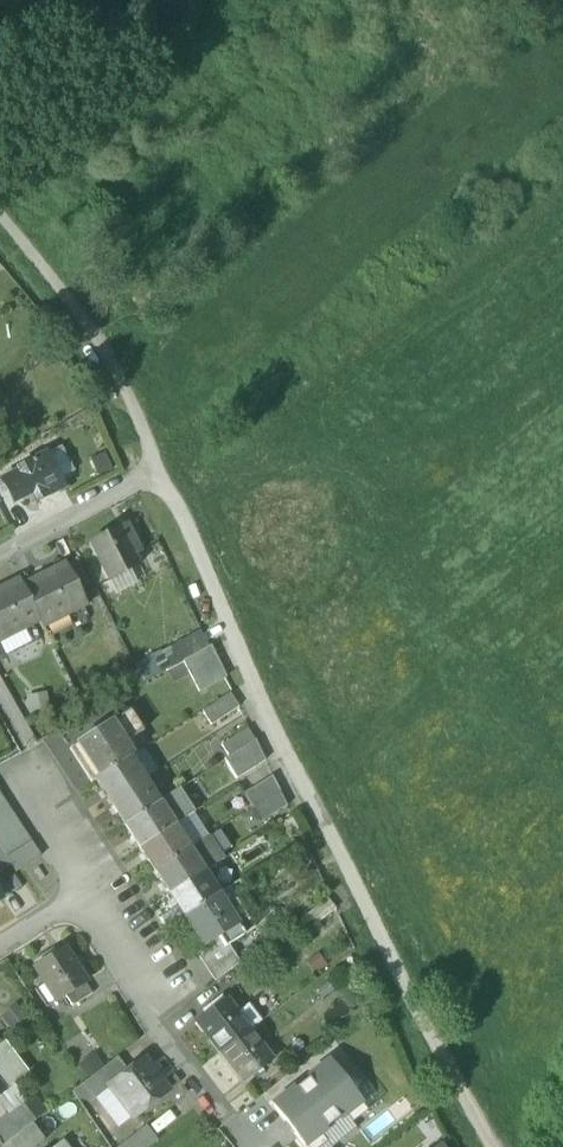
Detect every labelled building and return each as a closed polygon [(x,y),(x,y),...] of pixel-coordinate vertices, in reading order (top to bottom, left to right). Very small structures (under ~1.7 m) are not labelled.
[(62,446),(46,454),(60,479),(75,471),(62,446)] [(114,470),(106,452),(90,459),(98,477),(114,470)] [(2,479),(14,502),(31,493),(36,502),(64,487),(60,479),(46,454),(18,468),(19,470),(2,479)] [(88,545),(106,581),(131,568),(136,566),(131,555),(137,552),(124,527),(88,545)] [(63,564),(75,589),(88,582),(75,558),(63,564)] [(63,564),(22,585),(40,619),(42,624),(82,603),(75,589),(63,564)] [(131,568),(106,581),(114,597),(139,584),(131,568)] [(40,619),(22,585),(20,580),(0,591),(0,640),(24,627),(40,619)] [(0,640),(0,648),(4,656),(32,642),(24,627),(0,640)] [(171,669),(183,662),(209,647),(210,647),(200,630),(161,651),(171,669)] [(224,675),(209,647),(183,662),(199,690),(224,675)] [(145,683),(171,669),(161,651),(135,665),(145,683)] [(47,691),(26,696),(31,720),(52,716),(47,691)] [(202,711),(211,725),(239,707),(230,693),(202,711)] [(92,782),(96,779),(129,757),(133,755),(125,744),(144,731),(130,710),(71,749),(92,782)] [(222,745),(230,757),(255,741),(248,728),(222,745)] [(265,761),(255,741),(230,757),(226,760),(237,779),(265,761)] [(144,748),(133,755),(129,757),(144,780),(158,771),(144,748)] [(144,780),(129,757),(96,779),(111,801),(144,780)] [(243,795),(252,809),(279,791),(272,777),(243,795)] [(159,803),(144,780),(111,801),(126,824),(159,803)] [(179,790),(159,803),(173,826),(194,813),(179,790)] [(287,806),(279,791),(252,809),(261,823),(287,806)] [(3,801),(0,803),(0,822),(12,814),(3,801)] [(141,848),(173,826),(159,803),(126,824),(141,848)] [(261,823),(252,809),(239,817),(248,831),(261,823)] [(209,836),(194,813),(173,826),(188,850),(209,836)] [(12,814),(0,822),(0,842),(21,828),(12,814)] [(188,850),(173,826),(141,848),(155,871),(188,850)] [(21,828),(0,842),(0,848),(6,857),(31,842),(21,828)] [(209,836),(188,850),(203,873),(224,860),(209,836)] [(39,856),(31,842),(6,857),(11,865),(16,872),(30,862),(39,856)] [(312,874),(294,846),(278,856),(296,884),(312,874)] [(11,865),(6,857),(0,848),(0,872),(11,865)] [(170,894),(203,873),(188,850),(155,871),(170,894)] [(30,862),(40,877),(49,871),(39,856),(30,862)] [(217,895),(203,873),(170,894),(184,916),(217,895)] [(217,895),(238,926),(244,936),(254,929),(228,888),(217,895)] [(238,926),(217,895),(184,916),(204,947),(218,939),(238,926)] [(306,915),(315,926),(336,910),(327,899),(306,915)] [(227,946),(244,936),(238,926),(218,939),(224,948),(227,946)] [(196,953),(215,981),(238,964),(227,946),(224,948),(218,939),(204,947),(196,953)] [(35,968),(57,1000),(65,995),(85,982),(86,981),(64,948),(35,968)] [(318,952),(305,963),(315,976),(328,965),(318,952)] [(65,995),(72,1006),(92,993),(85,982),(65,995)] [(196,1023),(219,1053),(247,1032),(234,1015),(224,1001),(196,1023)] [(17,1003),(0,1016),(0,1018),(13,1035),(30,1021),(17,1003)] [(248,1004),(234,1015),(247,1032),(261,1021),(248,1004)] [(270,1061),(247,1032),(219,1053),(242,1083),(270,1061)] [(0,1047),(0,1051),(21,1078),(28,1072),(6,1042),(0,1047)] [(3,1089),(0,1092),(0,1094),(13,1084),(21,1078),(0,1051),(0,1086),(3,1089)] [(77,1064),(88,1081),(104,1068),(95,1052),(77,1064)] [(95,1099),(95,1100),(110,1088),(110,1087),(129,1072),(117,1058),(104,1068),(88,1081),(83,1085),(95,1099)] [(110,1088),(134,1117),(167,1090),(159,1080),(163,1077),(155,1067),(151,1069),(144,1060),(129,1072),(110,1087),(110,1088)] [(329,1062),(301,1084),(332,1123),(345,1114),(352,1123),(367,1111),(342,1079),(329,1062)] [(356,1068),(342,1079),(367,1111),(381,1101),(356,1068)] [(13,1084),(0,1094),(0,1120),(22,1103),(26,1099),(13,1084)] [(326,1143),(319,1133),(332,1123),(301,1084),(273,1105),(306,1146),(320,1146),(326,1143)] [(84,1108),(95,1099),(83,1085),(73,1092),(84,1108)] [(118,1129),(134,1117),(110,1088),(95,1100),(118,1129)] [(34,1093),(26,1099),(22,1103),(36,1120),(48,1111),(34,1093)] [(2,1146),(31,1124),(36,1120),(22,1103),(0,1120),(0,1145),(2,1146)] [(356,1129),(352,1123),(345,1114),(332,1123),(319,1133),(326,1143),(320,1146),(333,1146),(356,1129)] [(31,1124),(2,1146),(39,1146),(46,1142),(31,1124)] [(146,1126),(119,1146),(150,1146),(158,1141),(146,1126)]
